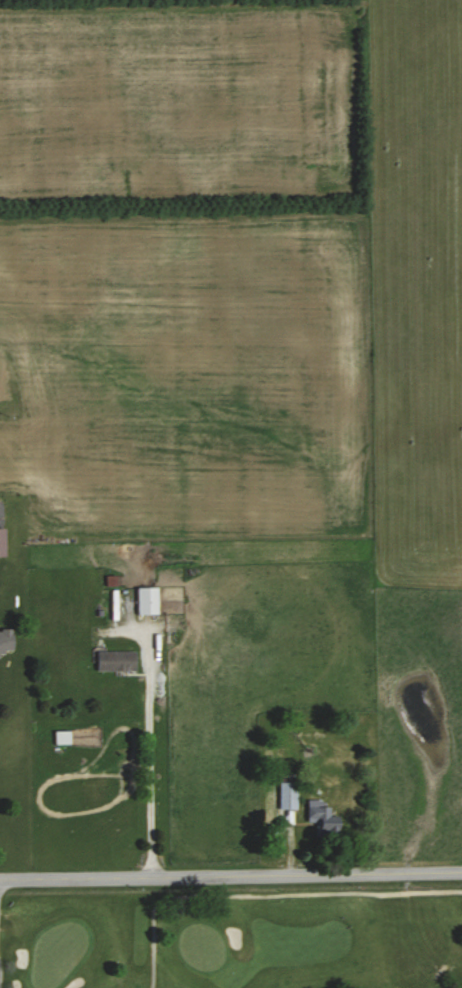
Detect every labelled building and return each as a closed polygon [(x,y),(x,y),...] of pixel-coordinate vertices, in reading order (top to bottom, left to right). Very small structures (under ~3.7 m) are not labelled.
[(159,614),(159,588),(139,588),(139,614),(159,614)] [(15,629),(0,629),(0,656),(15,656),(15,629)] [(98,670),(137,670),(137,651),(98,651),(98,670)] [(56,744),(71,744),(71,731),(56,731),(56,744)] [(298,782),(280,782),(280,809),(298,809),(298,782)] [(309,822),(319,822),(318,836),(340,836),(340,823),(332,823),(333,802),(309,801),(309,822)]
